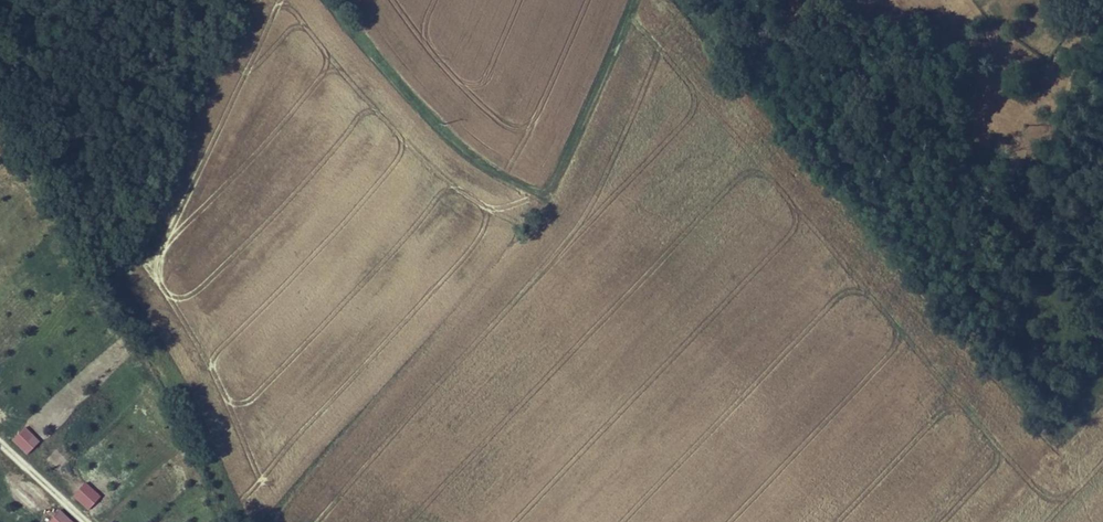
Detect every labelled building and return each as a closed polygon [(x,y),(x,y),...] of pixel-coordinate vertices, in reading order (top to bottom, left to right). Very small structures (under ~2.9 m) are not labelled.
[(11,489),(28,503),(40,489),(23,475),(11,489)]
